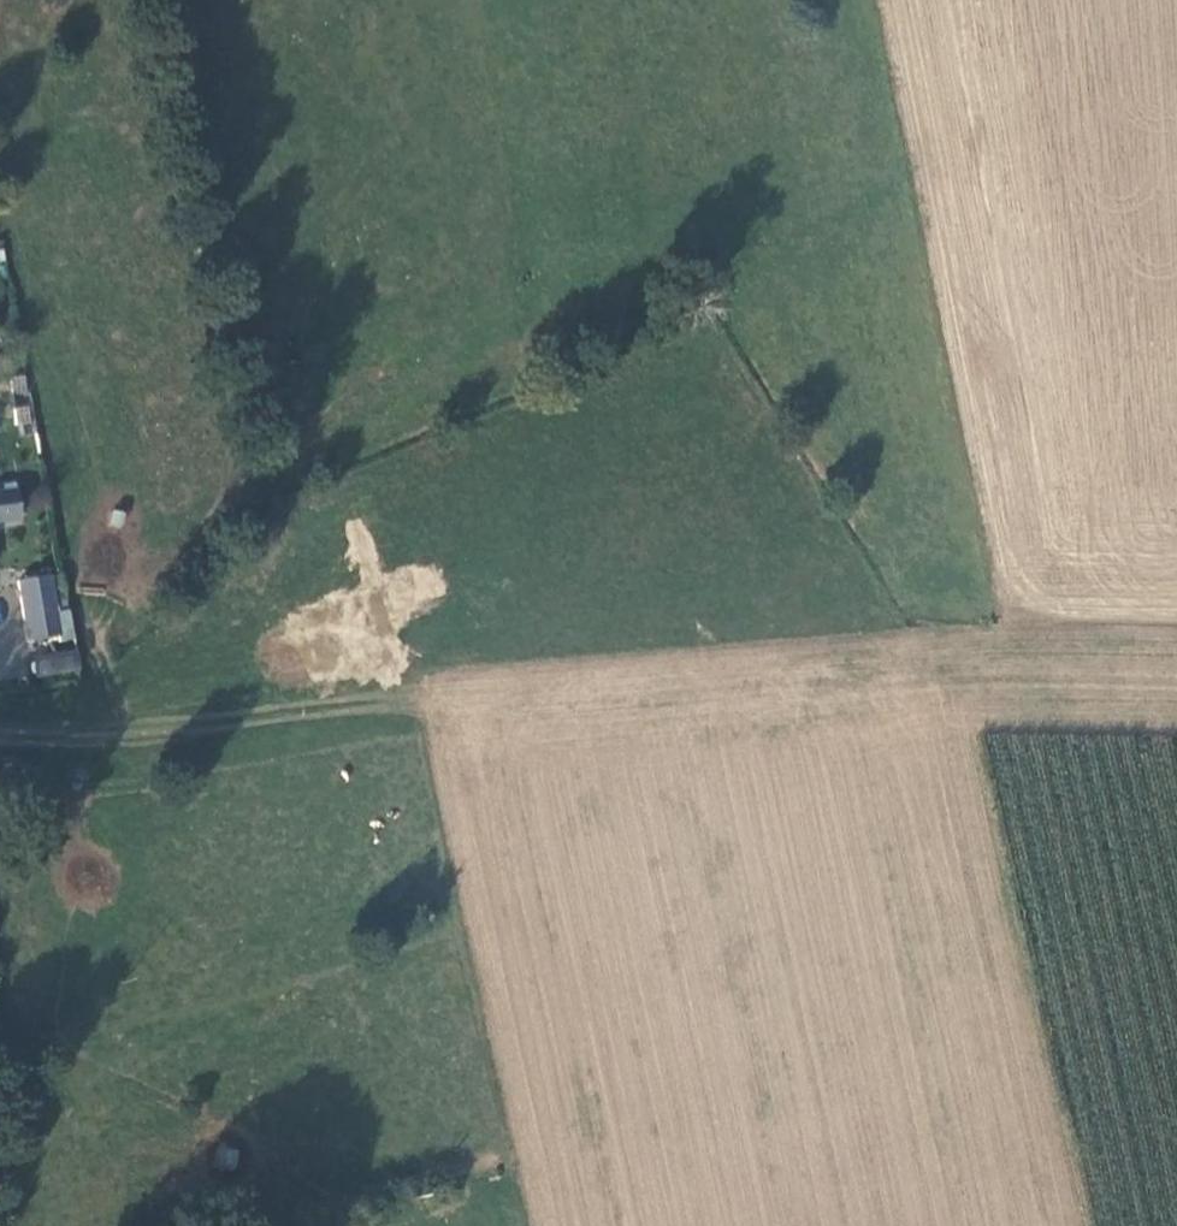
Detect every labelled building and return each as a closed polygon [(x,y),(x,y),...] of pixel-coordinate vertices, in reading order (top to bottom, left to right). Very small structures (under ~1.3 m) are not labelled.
[(75,635),(67,573),(51,579),(62,638),(75,635)] [(37,678),(80,670),(76,647),(33,655),(37,678)]
